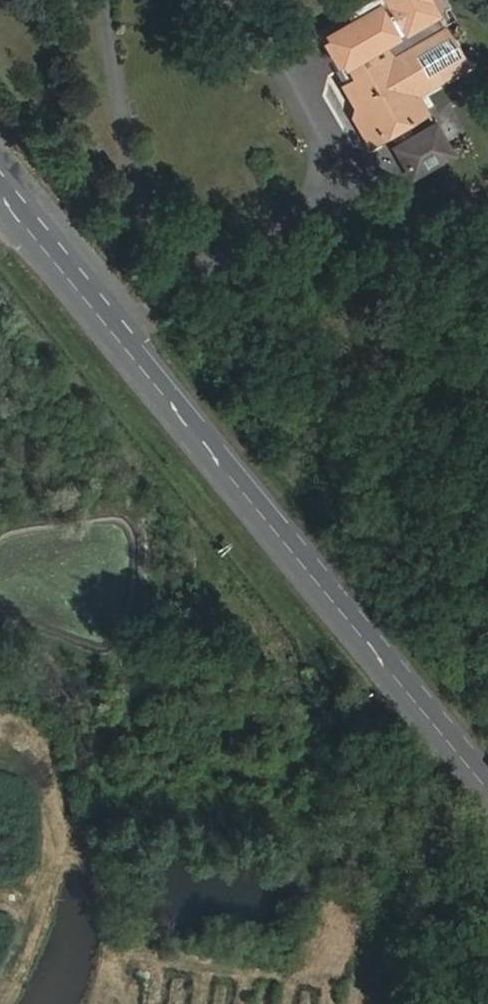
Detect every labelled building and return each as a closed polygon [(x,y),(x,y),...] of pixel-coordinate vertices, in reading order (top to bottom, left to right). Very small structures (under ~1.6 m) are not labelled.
[(407,0),(359,0),(366,13),(376,7),(402,51),(442,28),(436,18),(422,26),(407,0)] [(415,93),(464,65),(442,28),(402,51),(376,7),(366,13),(326,36),(329,41),(341,62),(353,82),(360,94),(356,108),(353,117),(369,145),(426,112),(415,93)] [(341,62),(329,41),(325,44),(336,64),(341,62)] [(360,94),(353,82),(344,88),(356,108),(360,94)] [(455,137),(442,115),(428,123),(440,145),(455,137)] [(443,158),(433,141),(411,154),(420,171),(443,158)]
